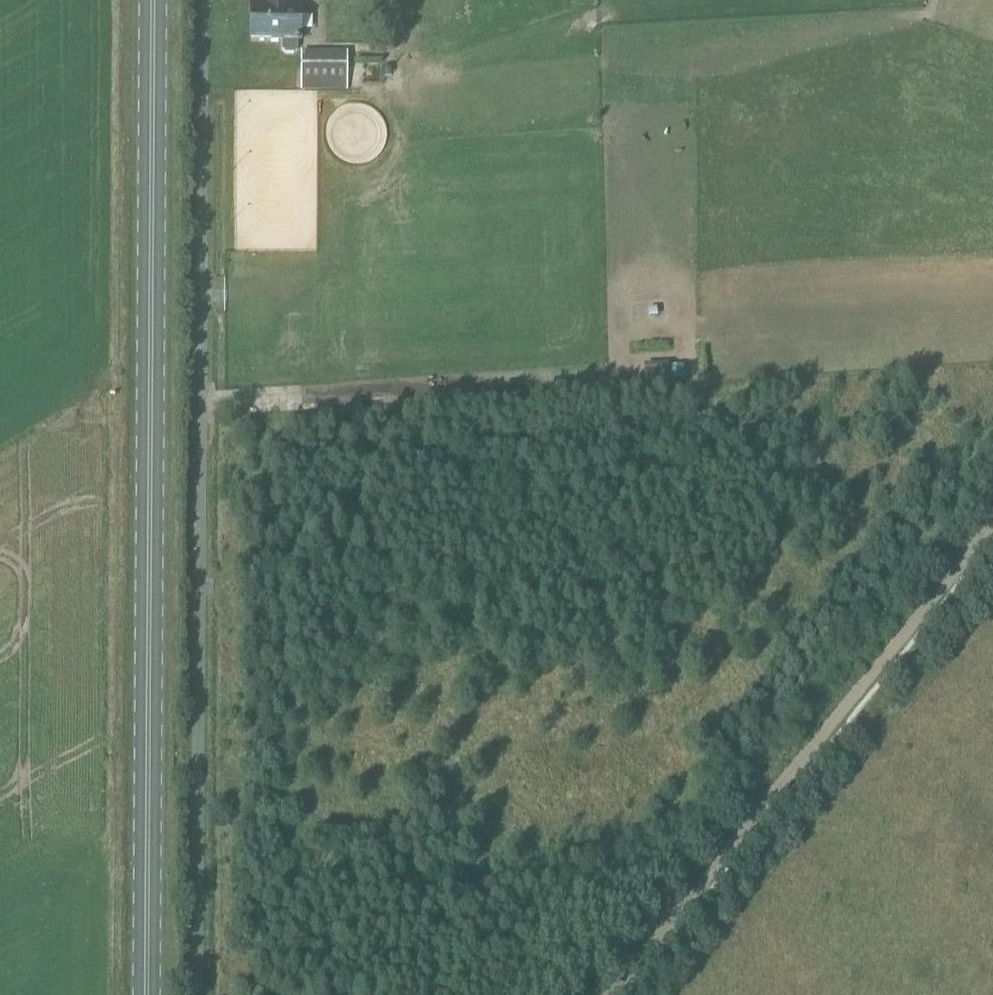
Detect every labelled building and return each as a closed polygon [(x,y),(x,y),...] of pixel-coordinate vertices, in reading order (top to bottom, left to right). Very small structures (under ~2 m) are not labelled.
[(291,6),(291,0),(267,0),(267,5),(253,5),(253,40),(299,41),(300,6),(291,6)] [(303,90),(342,90),(343,53),(304,52),(303,90)]
